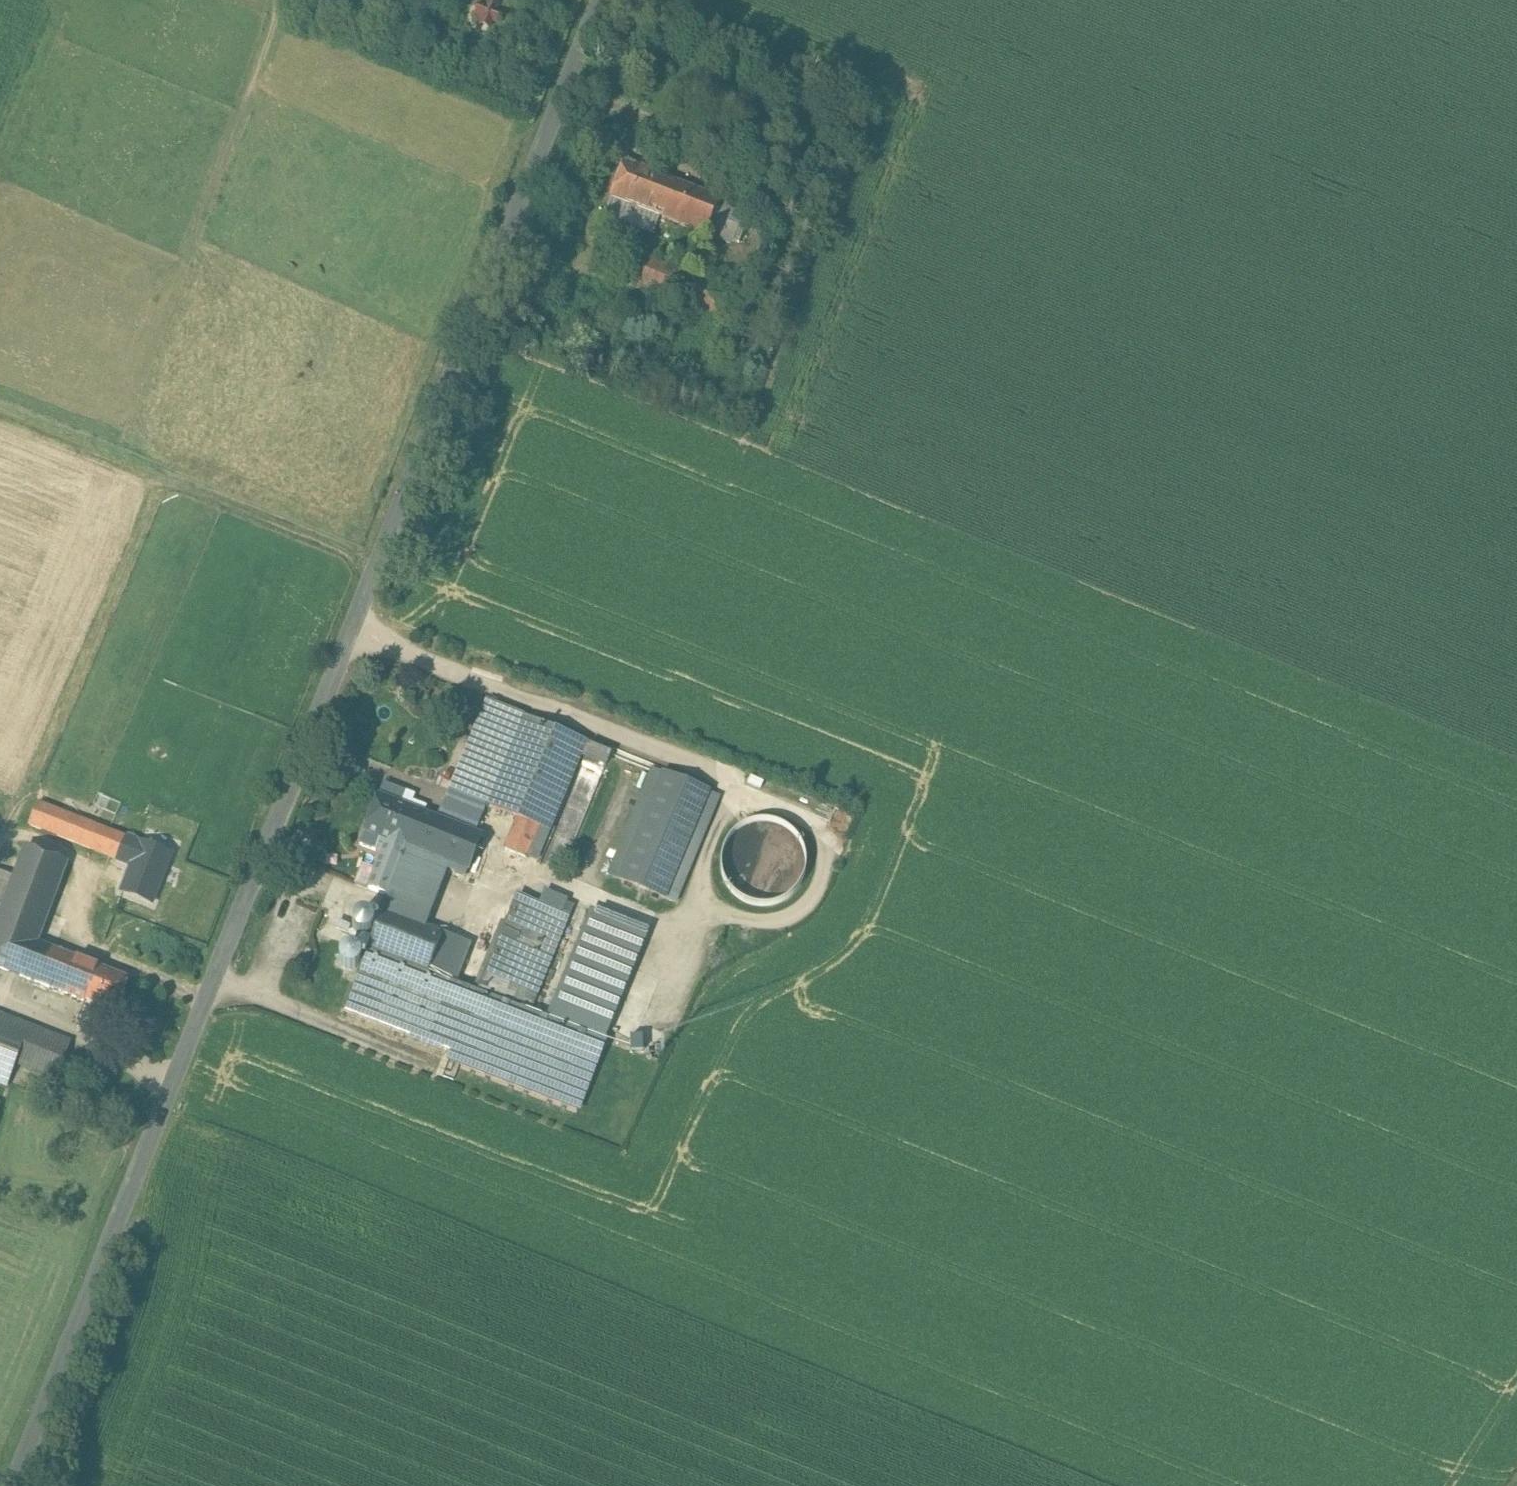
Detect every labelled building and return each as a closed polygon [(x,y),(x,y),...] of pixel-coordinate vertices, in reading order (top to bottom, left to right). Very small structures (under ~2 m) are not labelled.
[(654,176),(624,164),(611,198),(641,210),(654,176)] [(689,190),(654,176),(641,210),(676,224),(689,190)] [(719,201),(689,190),(676,224),(707,235),(719,201)] [(750,213),(719,201),(707,235),(730,244),(739,243),(750,213)] [(675,272),(637,257),(626,284),(664,299),(675,272)] [(733,295),(675,272),(664,299),(723,323),(733,295)] [(526,718),(489,806),(518,818),(539,826),(550,831),(586,743),(526,718)] [(649,766),(608,877),(680,903),(721,792),(649,766)] [(398,804),(379,797),(361,845),(375,850),(380,837),(388,840),(397,844),(410,810),(398,805),(398,804)] [(98,828),(37,805),(29,825),(90,849),(98,828)] [(445,823),(410,810),(397,844),(408,848),(432,857),(445,823)] [(539,826),(518,818),(505,849),(526,858),(539,826)] [(747,838),(736,838),(736,875),(733,875),(733,902),(801,901),(800,822),(747,823),(747,838)] [(480,837),(445,823),(432,857),(437,859),(467,871),(480,837)] [(142,845),(98,828),(90,849),(133,866),(142,845)] [(388,840),(369,889),(389,896),(408,848),(397,844),(388,840)] [(170,856),(142,845),(133,866),(123,892),(151,903),(170,856)] [(0,917),(0,930),(37,944),(67,863),(26,848),(14,878),(0,917)] [(432,857),(408,848),(389,896),(383,911),(413,923),(437,859),(432,857)] [(14,878),(0,873),(0,917),(14,878)] [(519,896),(487,973),(510,982),(541,905),(519,896)] [(541,905),(510,982),(538,993),(569,917),(541,905)] [(413,923),(383,911),(345,1009),(427,1040),(465,943),(413,923)] [(0,930),(0,970),(38,984),(51,950),(37,944),(0,930)] [(98,968),(51,950),(38,984),(84,1002),(98,968)] [(128,980),(98,968),(84,1002),(97,1007),(88,1031),(105,1038),(114,1014),(115,1014),(128,980)] [(0,1016),(0,1085),(6,1087),(15,1064),(56,1080),(70,1043),(29,1028),(29,1027),(0,1016)]
